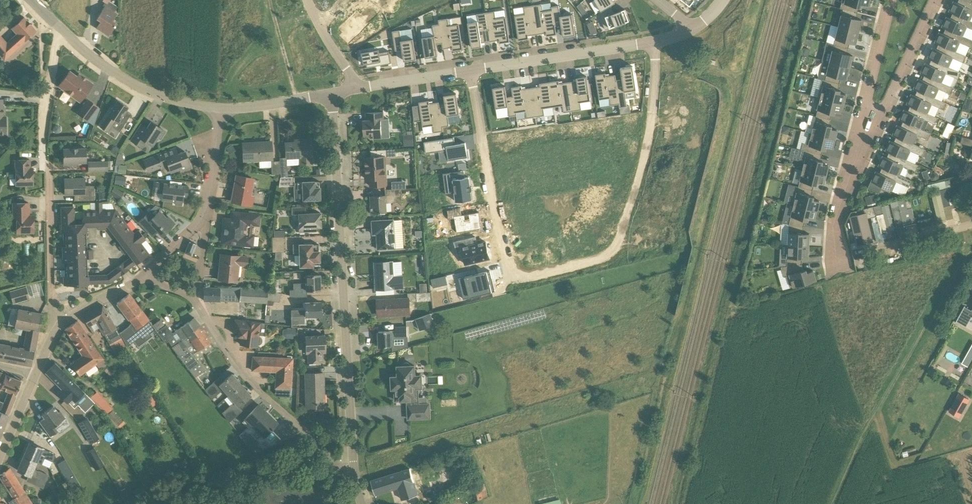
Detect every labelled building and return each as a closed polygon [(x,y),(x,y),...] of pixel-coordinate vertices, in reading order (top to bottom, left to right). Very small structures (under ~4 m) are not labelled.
[(107,3),(97,18),(101,21),(96,28),(109,36),(117,23),(113,21),(117,14),(115,12),(118,6),(109,1),(109,0),(102,0),(107,3)] [(601,10),(601,11),(611,5),(615,3),(614,0),(595,0),(601,10)] [(841,9),(844,9),(858,13),(856,12),(857,6),(862,7),(862,5),(869,6),(871,0),(843,0),(841,9)] [(966,0),(959,0),(957,6),(953,4),(950,12),(953,13),(970,21),(971,16),(971,3),(966,0)] [(583,14),(587,11),(581,3),(577,6),(583,14)] [(542,4),(533,5),(537,34),(546,33),(547,36),(557,35),(555,26),(552,10),(543,11),(542,4)] [(525,14),(515,15),(519,40),(529,39),(528,36),(537,34),(533,5),(524,7),(525,14)] [(601,10),(599,12),(606,30),(629,21),(625,9),(614,13),(611,5),(601,11),(601,10)] [(359,10),(343,25),(347,29),(344,32),(349,38),(368,21),(368,20),(377,13),(371,6),(362,14),(359,10)] [(559,6),(552,7),(552,10),(555,26),(561,25),(563,36),(576,35),(572,14),(561,16),(559,6)] [(858,13),(844,9),(840,27),(859,32),(862,20),(854,18),(856,13),(858,13)] [(495,11),(486,13),(490,41),(499,40),(500,43),(510,42),(506,17),(496,18),(495,11)] [(478,21),(468,23),(472,48),(482,46),(482,43),(490,41),(486,13),(477,14),(478,21)] [(970,21),(953,13),(950,21),(946,19),(942,27),(946,29),(962,36),(965,32),(966,28),(971,31),(971,22),(970,21)] [(7,44),(0,36),(0,54),(5,59),(6,58),(5,57),(5,58),(3,56),(8,53),(9,55),(36,30),(24,17),(12,28),(15,31),(14,32),(14,34),(16,36),(7,44)] [(13,17),(6,22),(10,26),(16,21),(13,17)] [(448,18),(439,20),(439,24),(442,43),(443,49),(452,47),(453,51),(463,49),(459,24),(449,26),(448,18)] [(593,22),(587,24),(591,35),(597,33),(593,22)] [(434,35),(422,37),(426,58),(438,56),(436,44),(442,43),(439,24),(433,25),(433,27),(434,35)] [(859,32),(840,27),(835,45),(849,48),(847,47),(848,42),(856,44),(859,32)] [(962,36),(946,29),(943,37),(939,35),(935,43),(939,44),(955,52),(958,48),(960,43),(971,49),(971,41),(962,36)] [(400,30),(393,31),(396,50),(402,49),(404,61),(417,59),(413,38),(402,40),(400,30)] [(968,58),(955,52),(939,44),(935,52),(932,50),(928,58),(932,60),(948,67),(951,63),(953,59),(965,64),(968,58)] [(849,48),(835,45),(831,62),(850,68),(853,56),(845,54),(847,48),(849,49),(849,48)] [(367,64),(368,68),(391,63),(389,54),(380,55),(379,49),(362,52),(364,64),(367,64)] [(961,73),(948,67),(932,60),(928,67),(925,66),(921,74),(925,75),(941,83),(945,74),(958,80),(961,73)] [(850,68),(831,62),(826,80),(840,84),(840,83),(838,83),(839,77),(847,79),(850,68)] [(616,80),(620,104),(619,104),(620,107),(627,106),(625,91),(637,89),(633,66),(621,68),(622,79),(616,80)] [(77,76),(70,71),(59,86),(80,102),(93,84),(79,74),(77,76)] [(606,73),(596,75),(599,100),(600,100),(609,98),(611,105),(619,104),(620,104),(616,80),(616,75),(610,76),(606,76),(606,74),(606,73)] [(954,89),(941,83),(925,75),(921,83),(918,81),(914,89),(918,91),(934,98),(938,90),(951,95),(954,89)] [(577,81),(568,82),(573,111),(582,110),(581,102),(591,101),(587,76),(577,78),(577,81)] [(815,78),(810,94),(817,96),(822,80),(815,78)] [(840,84),(826,80),(823,79),(818,97),(844,104),(847,95),(840,93),(841,90),(836,89),(838,84),(840,84)] [(559,80),(549,82),(553,107),(563,105),(564,112),(573,111),(568,82),(559,83),(559,80)] [(540,86),(531,88),(536,117),(545,115),(544,108),(553,107),(549,82),(540,83),(540,86)] [(505,86),(493,88),(496,108),(508,106),(509,116),(516,115),(517,115),(517,112),(516,112),(513,96),(507,97),(505,86)] [(522,86),(512,88),(513,96),(516,112),(517,112),(526,111),(527,118),(536,117),(531,88),(526,89),(522,89),(522,87),(522,86)] [(947,104),(934,98),(918,91),(914,98),(911,97),(907,105),(911,106),(927,114),(932,105),(944,111),(947,104)] [(961,92),(958,97),(964,100),(967,95),(961,92)] [(446,107),(440,108),(443,127),(450,126),(448,116),(460,114),(457,93),(444,95),(446,107)] [(842,113),(844,104),(818,97),(815,109),(818,109),(817,115),(831,119),(829,118),(830,113),(835,114),(836,111),(842,113)] [(98,107),(88,99),(77,113),(88,121),(98,107)] [(132,114),(126,110),(129,107),(118,100),(100,127),(108,132),(112,126),(120,132),(132,114)] [(420,105),(413,106),(414,121),(422,120),(423,127),(433,125),(434,132),(444,131),(443,127),(440,108),(439,102),(430,103),(429,100),(419,102),(420,105)] [(940,119),(927,114),(911,106),(907,114),(904,112),(900,120),(904,122),(920,129),(924,120),(937,126),(940,119)] [(955,107),(952,113),(958,116),(961,110),(955,107)] [(384,112),(366,113),(367,120),(363,121),(364,135),(373,135),(374,139),(382,138),(382,134),(381,120),(384,120),(384,112)] [(812,133),(835,139),(838,130),(831,128),(832,126),(828,124),(829,119),(831,119),(817,115),(812,133)] [(147,128),(141,124),(131,140),(142,148),(146,142),(153,146),(158,137),(161,139),(166,131),(151,122),(147,128)] [(933,135),(920,129),(904,122),(900,129),(897,128),(893,136),(897,137),(913,145),(917,136),(930,141),(933,135)] [(781,133),(782,133),(788,134),(789,127),(784,126),(783,126),(781,133)] [(827,147),(833,148),(835,139),(812,133),(810,144),(804,143),(802,150),(822,155),(822,154),(820,154),(822,148),(826,149),(827,147)] [(454,137),(424,142),(426,153),(439,151),(447,150),(449,160),(452,160),(468,157),(466,143),(455,144),(454,137)] [(926,150),(913,145),(897,137),(893,145),(890,143),(886,151),(890,153),(906,160),(910,151),(923,156),(926,150)] [(962,138),(960,144),(971,147),(971,140),(962,138)] [(294,140),(294,143),(284,143),(285,158),(279,158),(279,161),(280,172),(287,172),(286,163),(299,162),(299,164),(311,163),(310,156),(311,156),(311,147),(310,139),(294,140)] [(243,143),(244,162),(272,160),(271,142),(243,143)] [(86,148),(64,149),(64,165),(78,165),(78,163),(86,162),(86,148)] [(158,155),(144,160),(149,173),(169,166),(171,172),(182,168),(183,171),(191,168),(185,151),(177,154),(175,148),(158,154),(158,155)] [(820,154),(822,155),(802,150),(800,156),(806,158),(803,169),(826,175),(829,166),(822,164),(823,161),(819,160),(820,154)] [(117,157),(115,166),(119,165),(125,162),(122,155),(119,153),(117,157)] [(919,166),(906,160),(890,153),(886,160),(882,159),(879,166),(882,168),(883,168),(899,175),(906,178),(910,170),(916,173),(919,166)] [(385,157),(365,158),(366,179),(370,179),(371,186),(387,186),(385,157)] [(30,160),(16,160),(16,169),(16,185),(33,185),(33,168),(30,168),(30,160)] [(108,161),(98,161),(98,171),(108,171),(108,161)] [(280,172),(279,161),(271,162),(272,174),(280,174),(280,172)] [(126,166),(119,165),(118,173),(125,174),(126,166)] [(912,181),(906,178),(899,175),(883,168),(882,168),(879,176),(875,174),(872,182),(882,187),(881,188),(890,192),(890,191),(892,191),(896,182),(909,188),(912,181)] [(818,182),(824,184),(826,175),(803,169),(799,187),(813,190),(811,189),(813,184),(817,185),(818,182)] [(934,172),(931,174),(930,177),(932,180),(935,181),(938,179),(939,176),(937,173),(934,172)] [(115,184),(123,185),(125,185),(126,176),(124,176),(116,175),(115,184)] [(253,179),(236,176),(234,190),(235,191),(233,201),(252,205),(254,196),(250,195),(253,179)] [(294,177),(280,178),(279,187),(295,186),(294,177)] [(469,177),(451,180),(453,193),(455,192),(456,201),(472,199),(469,177)] [(65,195),(74,194),(74,201),(94,200),(94,186),(85,186),(85,178),(64,179),(65,195)] [(927,192),(947,188),(945,180),(927,184),(927,192)] [(392,189),(399,189),(399,181),(391,182),(392,189)] [(175,202),(175,204),(182,205),(183,198),(187,198),(189,187),(156,182),(155,192),(162,193),(162,200),(175,202)] [(302,182),(297,183),(297,190),(303,189),(303,200),(312,200),(314,201),(315,200),(320,199),(320,188),(319,182),(314,182),(302,182)] [(115,187),(110,194),(112,195),(117,199),(122,191),(115,187)] [(791,204),(795,204),(818,210),(820,201),(813,199),(814,197),(810,196),(811,190),(813,190),(799,187),(798,193),(794,192),(791,204)] [(952,189),(952,188),(946,190),(949,200),(954,198),(952,189)] [(399,189),(392,189),(386,190),(387,195),(372,196),(373,205),(371,205),(371,213),(387,212),(386,203),(394,202),(403,202),(402,189),(399,189)] [(943,208),(950,206),(949,200),(946,190),(939,191),(943,208)] [(107,200),(107,192),(99,193),(99,200),(107,200)] [(573,192),(559,197),(563,207),(577,202),(573,192)] [(874,194),(865,197),(867,205),(876,203),(874,194)] [(906,233),(918,231),(913,209),(907,210),(905,200),(899,202),(906,233)] [(82,210),(83,224),(83,226),(87,226),(107,226),(110,221),(115,209),(102,210),(102,202),(96,202),(96,210),(82,210)] [(29,203),(13,203),(14,212),(17,212),(17,233),(34,232),(34,216),(29,216),(29,203)] [(809,218),(815,219),(818,210),(795,204),(789,226),(804,226),(802,226),(804,219),(808,220),(809,218)] [(872,207),(874,217),(869,218),(872,229),(874,228),(878,244),(885,242),(883,234),(889,232),(886,221),(883,207),(882,205),(881,205),(872,207)] [(883,207),(886,221),(889,232),(895,231),(889,205),(883,207)] [(74,224),(73,207),(61,207),(62,233),(63,233),(63,247),(62,247),(63,263),(64,263),(64,277),(63,277),(64,285),(88,284),(88,276),(87,269),(88,269),(87,269),(87,258),(92,258),(92,250),(87,250),(86,239),(87,239),(86,239),(86,232),(88,232),(87,226),(83,226),(83,224),(74,224)] [(321,213),(306,214),(306,207),(292,207),(292,214),(298,214),(299,232),(316,231),(316,228),(321,227),(321,213)] [(128,226),(115,209),(110,221),(107,226),(115,236),(128,226)] [(481,228),(478,212),(462,215),(461,209),(447,211),(448,220),(454,219),(456,232),(481,228)] [(154,216),(150,212),(139,222),(152,236),(157,231),(162,236),(175,224),(168,217),(167,219),(159,211),(154,216)] [(225,243),(252,246),(253,236),(250,236),(251,224),(258,225),(259,215),(238,213),(237,220),(224,219),(223,228),(225,228),(225,236),(224,237),(223,237),(223,238),(222,239),(222,240),(222,241),(223,242),(224,243),(225,243)] [(869,242),(862,214),(848,218),(855,246),(869,242)] [(372,234),(376,234),(377,249),(394,248),(393,220),(371,221),(372,234)] [(134,234),(128,226),(115,236),(125,249),(142,235),(138,230),(134,234)] [(802,227),(804,227),(804,226),(789,226),(788,245),(809,246),(810,234),(801,233),(802,227)] [(145,239),(142,235),(125,249),(131,257),(136,263),(136,264),(149,254),(141,243),(145,239)] [(272,252),(286,252),(285,237),(272,237),(272,252)] [(473,238),(473,237),(455,242),(458,255),(463,254),(466,264),(490,258),(486,241),(477,243),(477,242),(475,243),(473,238)] [(185,253),(192,255),(196,244),(190,241),(185,253)] [(311,266),(311,261),(318,261),(317,244),(310,245),(310,244),(298,245),(292,245),(292,253),(298,252),(298,267),(311,266)] [(800,258),(808,258),(809,246),(788,245),(788,266),(802,264),(800,264),(800,258)] [(247,266),(248,257),(224,255),(222,269),(219,269),(219,279),(237,281),(239,265),(247,266)] [(121,275),(122,274),(128,270),(129,269),(136,263),(131,257),(124,262),(123,262),(122,263),(117,267),(115,268),(116,269),(107,275),(88,276),(88,284),(110,283),(120,275),(121,275)] [(393,276),(393,262),(374,263),(374,264),(375,264),(376,280),(375,280),(375,289),(403,288),(402,276),(393,276)] [(800,265),(802,265),(802,264),(788,266),(781,267),(784,277),(787,276),(790,287),(816,280),(813,271),(807,272),(806,270),(802,271),(800,265)] [(488,276),(492,275),(489,267),(465,275),(471,295),(492,288),(488,276)] [(293,272),(293,282),(304,282),(303,272),(293,272)] [(305,296),(305,290),(319,290),(318,275),(304,275),(305,283),(292,283),(292,297),(305,296)] [(431,279),(433,287),(447,284),(445,276),(431,279)] [(265,288),(269,290),(270,291),(273,285),(268,282),(265,288)] [(26,286),(10,291),(13,304),(30,299),(26,286)] [(204,301),(228,301),(228,288),(204,287),(204,301)] [(267,300),(268,291),(247,288),(241,288),(240,301),(267,303),(267,300)] [(281,294),(269,291),(267,300),(279,303),(281,294)] [(407,293),(408,298),(376,300),(377,315),(387,315),(387,316),(408,314),(407,300),(415,300),(415,301),(430,300),(429,292),(407,293)] [(153,326),(129,294),(117,303),(118,304),(129,319),(129,320),(130,319),(137,328),(134,330),(131,325),(130,326),(119,334),(122,337),(127,346),(140,335),(142,338),(155,329),(153,326)] [(304,310),(290,310),(290,324),(304,324),(304,316),(320,316),(319,302),(304,302),(304,310)] [(119,334),(103,306),(103,305),(83,317),(89,326),(97,322),(110,344),(122,337),(119,334)] [(28,329),(39,331),(42,314),(16,309),(13,326),(28,329)] [(430,314),(416,319),(420,330),(435,325),(430,314)] [(155,329),(165,342),(166,344),(169,341),(173,347),(182,341),(180,339),(200,325),(194,318),(175,331),(172,333),(167,325),(165,326),(161,321),(153,326),(155,329)] [(235,319),(233,332),(238,332),(237,336),(241,337),(240,345),(257,347),(257,345),(258,345),(259,345),(260,344),(261,343),(262,343),(262,342),(262,341),(262,340),(262,339),(261,338),(260,337),(259,337),(258,336),(260,323),(269,324),(235,319)] [(82,373),(103,359),(78,321),(65,329),(83,356),(72,364),(80,375),(82,373)] [(182,341),(173,347),(194,378),(205,370),(194,353),(211,341),(200,325),(180,339),(182,341)] [(407,327),(396,327),(396,331),(378,332),(378,347),(393,346),(392,336),(396,335),(396,337),(407,337),(407,327)] [(294,339),(296,329),(287,328),(283,330),(282,336),(286,338),(287,339),(294,339)] [(28,329),(24,348),(0,344),(0,359),(32,365),(39,331),(28,329)] [(323,335),(304,336),(305,353),(307,353),(307,362),(322,362),(321,353),(324,353),(323,335)] [(290,389),(292,359),(253,357),(252,371),(278,372),(278,378),(276,378),(275,388),(290,389)] [(413,366),(409,366),(409,365),(408,364),(407,363),(406,362),(404,362),(403,363),(402,364),(401,365),(401,366),(397,366),(397,376),(390,377),(391,389),(394,389),(394,401),(395,400),(395,398),(400,398),(400,400),(407,400),(407,405),(407,419),(429,418),(428,404),(417,405),(416,399),(417,399),(416,387),(421,387),(420,375),(414,376),(413,366)] [(83,392),(55,364),(46,372),(63,390),(58,394),(67,403),(72,399),(74,401),(83,392)] [(108,365),(103,368),(107,373),(111,370),(108,365)] [(2,389),(8,391),(0,410),(0,411),(1,412),(8,414),(16,394),(21,381),(1,373),(0,373),(0,390),(1,388),(2,389)] [(321,373),(303,374),(305,407),(315,407),(315,404),(322,404),(321,373)] [(224,389),(230,395),(241,385),(232,374),(218,386),(215,382),(216,381),(216,380),(205,390),(213,399),(224,389)] [(241,385),(230,395),(235,401),(222,412),(230,421),(242,410),(240,411),(237,407),(251,395),(241,385)] [(98,392),(91,398),(106,414),(113,408),(98,392)] [(151,406),(157,403),(152,393),(146,396),(151,406)] [(969,399),(959,393),(949,411),(960,417),(969,399)] [(54,426),(65,418),(60,411),(58,412),(53,406),(42,414),(44,418),(39,422),(50,437),(58,431),(54,426)] [(271,446),(262,438),(276,424),(275,423),(274,424),(264,414),(265,413),(257,406),(244,420),(257,433),(252,438),(243,429),(239,433),(254,453),(271,446)] [(108,416),(120,427),(125,422),(113,410),(108,416)] [(8,414),(1,412),(0,411),(0,435),(8,414)] [(99,437),(87,416),(78,422),(90,443),(99,437)] [(30,443),(24,456),(36,462),(39,456),(44,458),(52,462),(55,454),(42,449),(43,448),(30,443)] [(104,466),(93,448),(86,452),(96,470),(104,466)] [(36,462),(24,456),(18,470),(31,476),(36,478),(37,478),(34,484),(41,487),(47,474),(39,470),(39,471),(34,469),(36,462)] [(70,485),(77,480),(65,460),(57,464),(70,485)] [(418,494),(415,481),(414,481),(410,468),(370,480),(374,494),(399,486),(403,499),(418,494)] [(10,469),(0,475),(0,477),(14,499),(10,502),(11,503),(33,503),(10,469)] [(442,483),(452,480),(448,470),(438,473),(442,483)] [(126,487),(118,491),(125,503),(133,499),(126,487)] [(139,501),(151,496),(147,487),(134,492),(136,496),(137,496),(139,501)] [(477,501),(486,496),(482,487),(473,491),(477,501)] [(440,497),(438,489),(426,493),(429,501),(440,497)]
